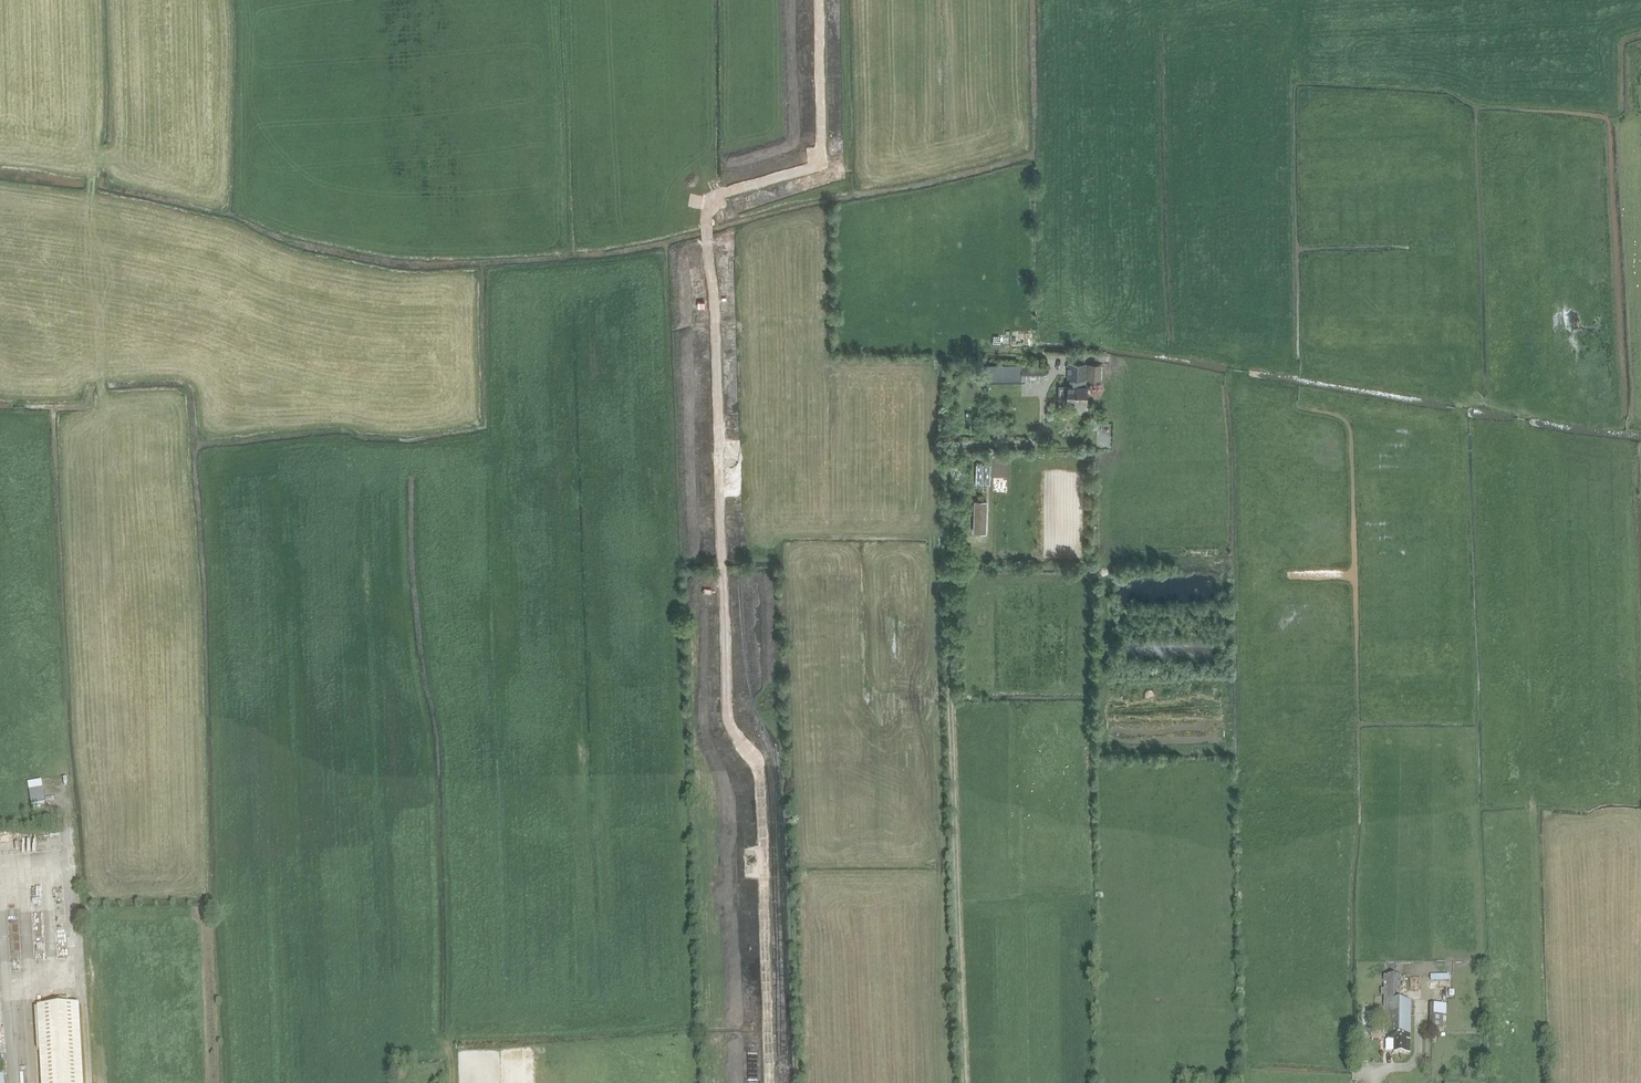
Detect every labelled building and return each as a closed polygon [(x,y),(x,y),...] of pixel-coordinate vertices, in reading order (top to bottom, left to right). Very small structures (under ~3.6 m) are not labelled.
[(1066,402),(1086,402),(1087,387),(1086,387),(1086,380),(1099,381),(1099,364),(1068,363),(1067,380),(1070,380),(1069,386),(1058,386),(1058,400),(1067,400),(1066,402)] [(1043,380),(1043,365),(982,366),(983,382),(989,382),(989,383),(1022,383),(1022,380),(1043,380)] [(976,456),(977,476),(991,475),(990,455),(976,456)] [(987,502),(974,501),(973,529),(986,529),(987,502)] [(47,789),(32,790),(35,811),(49,810),(47,789)] [(1402,976),(1383,976),(1383,1013),(1372,1013),(1372,1020),(1383,1020),(1383,1035),(1388,1035),(1388,1041),(1389,1041),(1393,1041),(1393,1054),(1409,1054),(1409,1000),(1399,1000),(1399,990),(1402,990),(1402,976)] [(1448,1028),(1449,1003),(1433,1002),(1433,1027),(1448,1028)] [(79,1004),(37,1006),(41,1082),(83,1082),(79,1004)] [(1371,1028),(1363,1028),(1363,1037),(1371,1037),(1371,1028)]
